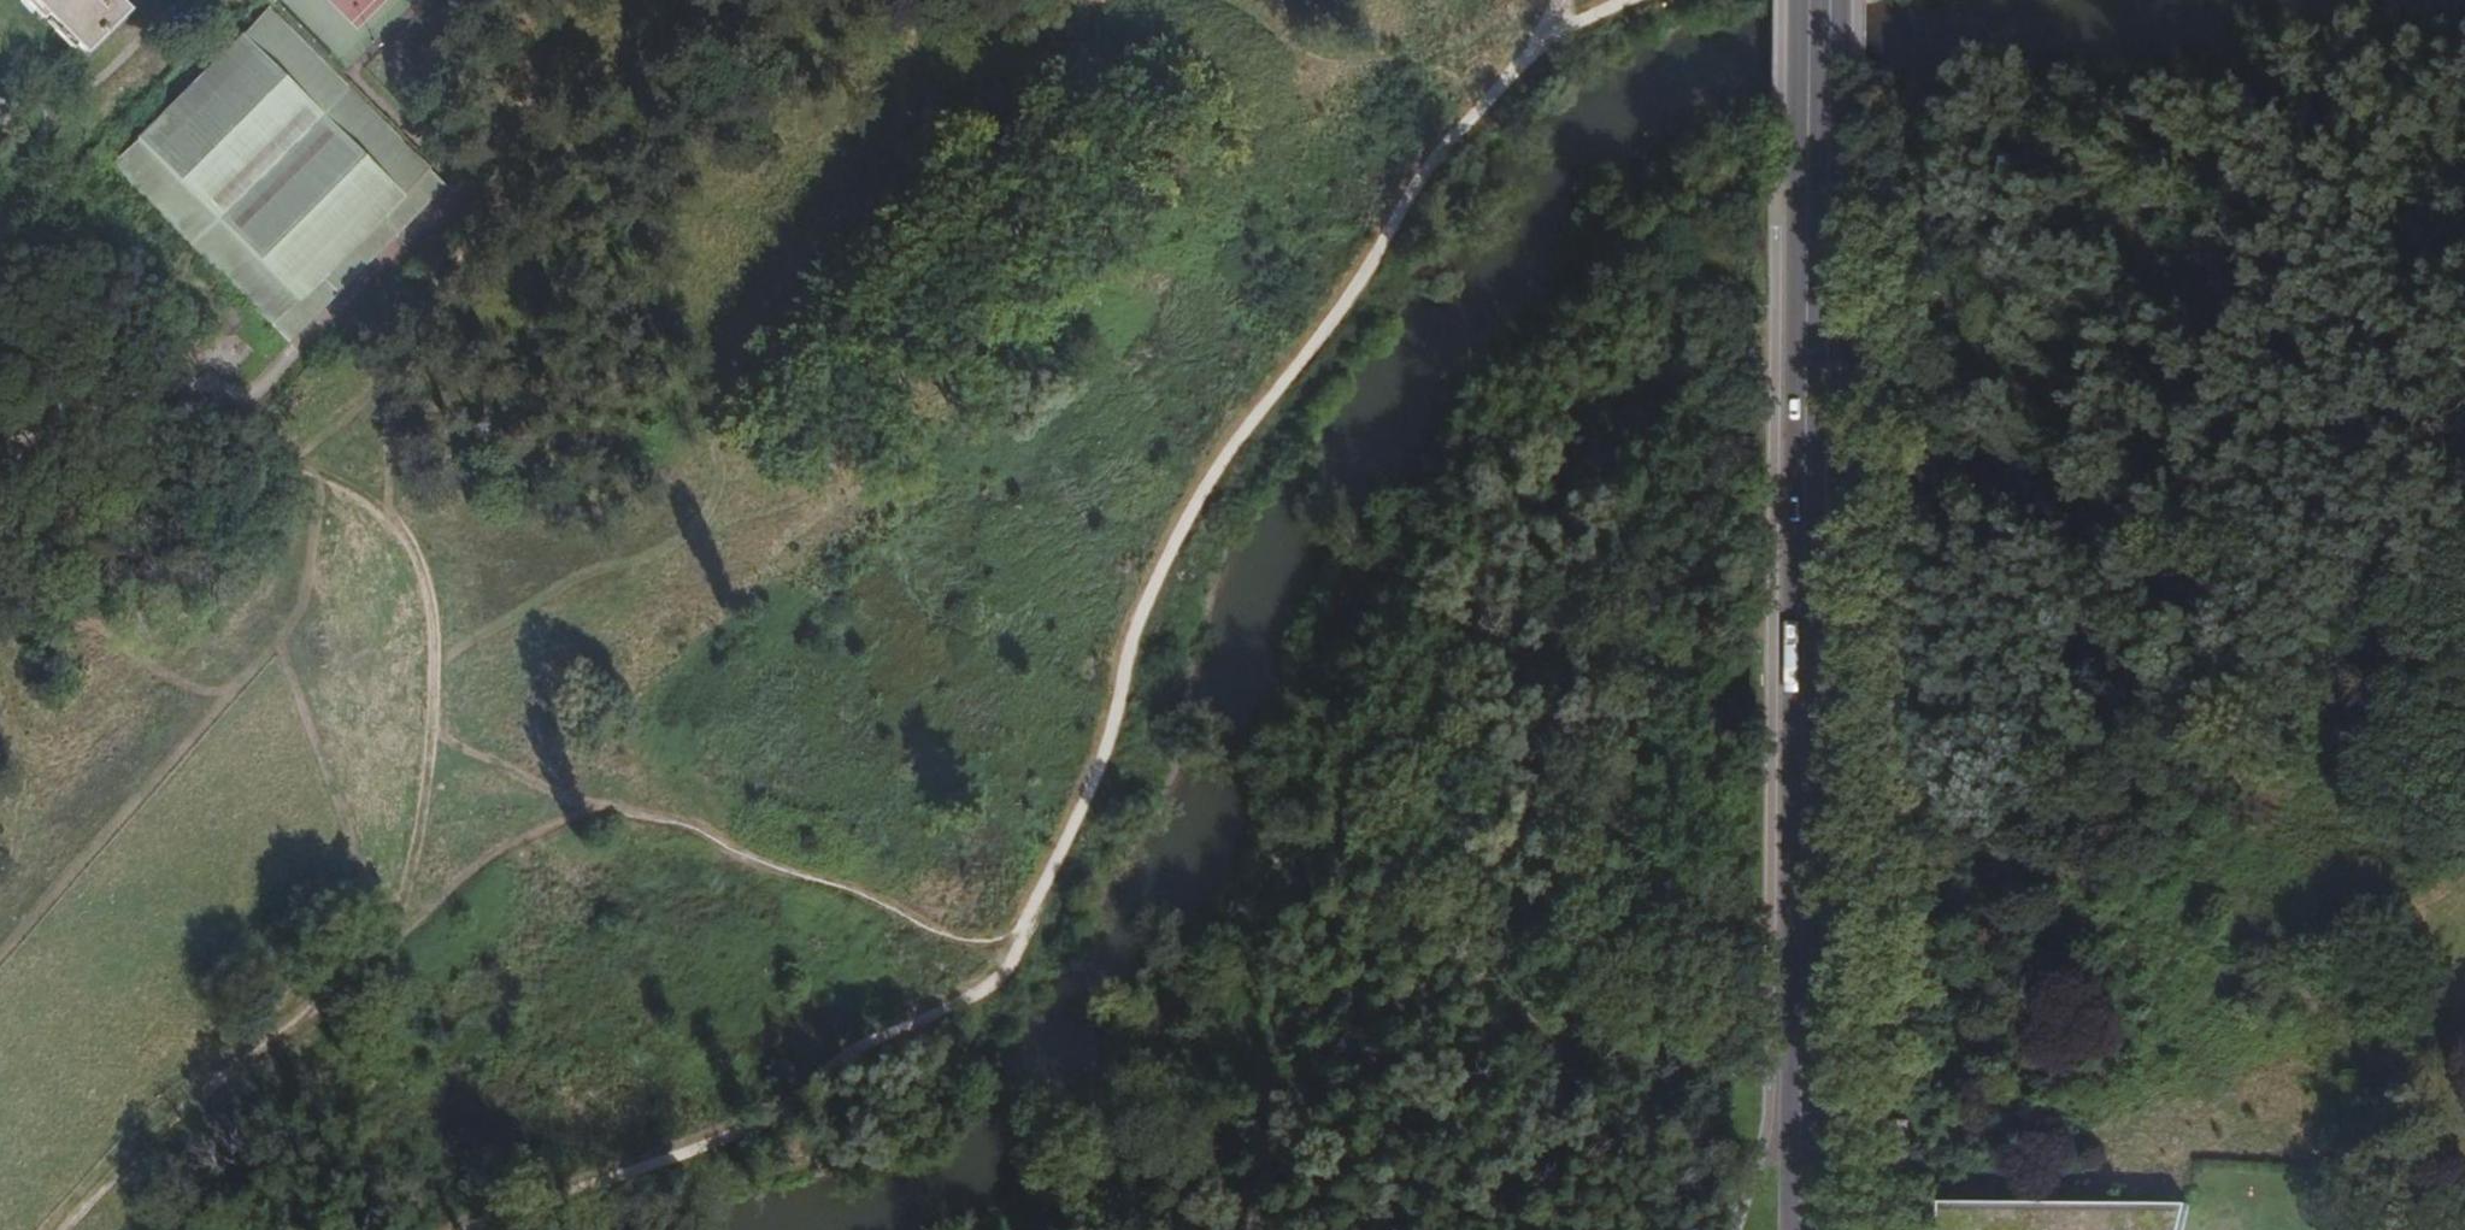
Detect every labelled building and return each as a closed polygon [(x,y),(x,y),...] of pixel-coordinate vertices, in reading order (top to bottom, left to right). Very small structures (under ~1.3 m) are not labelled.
[(119,0),(35,0),(85,51),(128,8),(119,0)] [(194,245),(274,326),(284,317),(283,315),(430,167),(353,89),(272,8),(114,165),(194,245)] [(237,320),(219,316),(208,329),(208,331),(213,346),(231,350),(243,338),(237,320)] [(2190,1203),(1951,1201),(1951,1229),(2184,1229),(2190,1203)]
